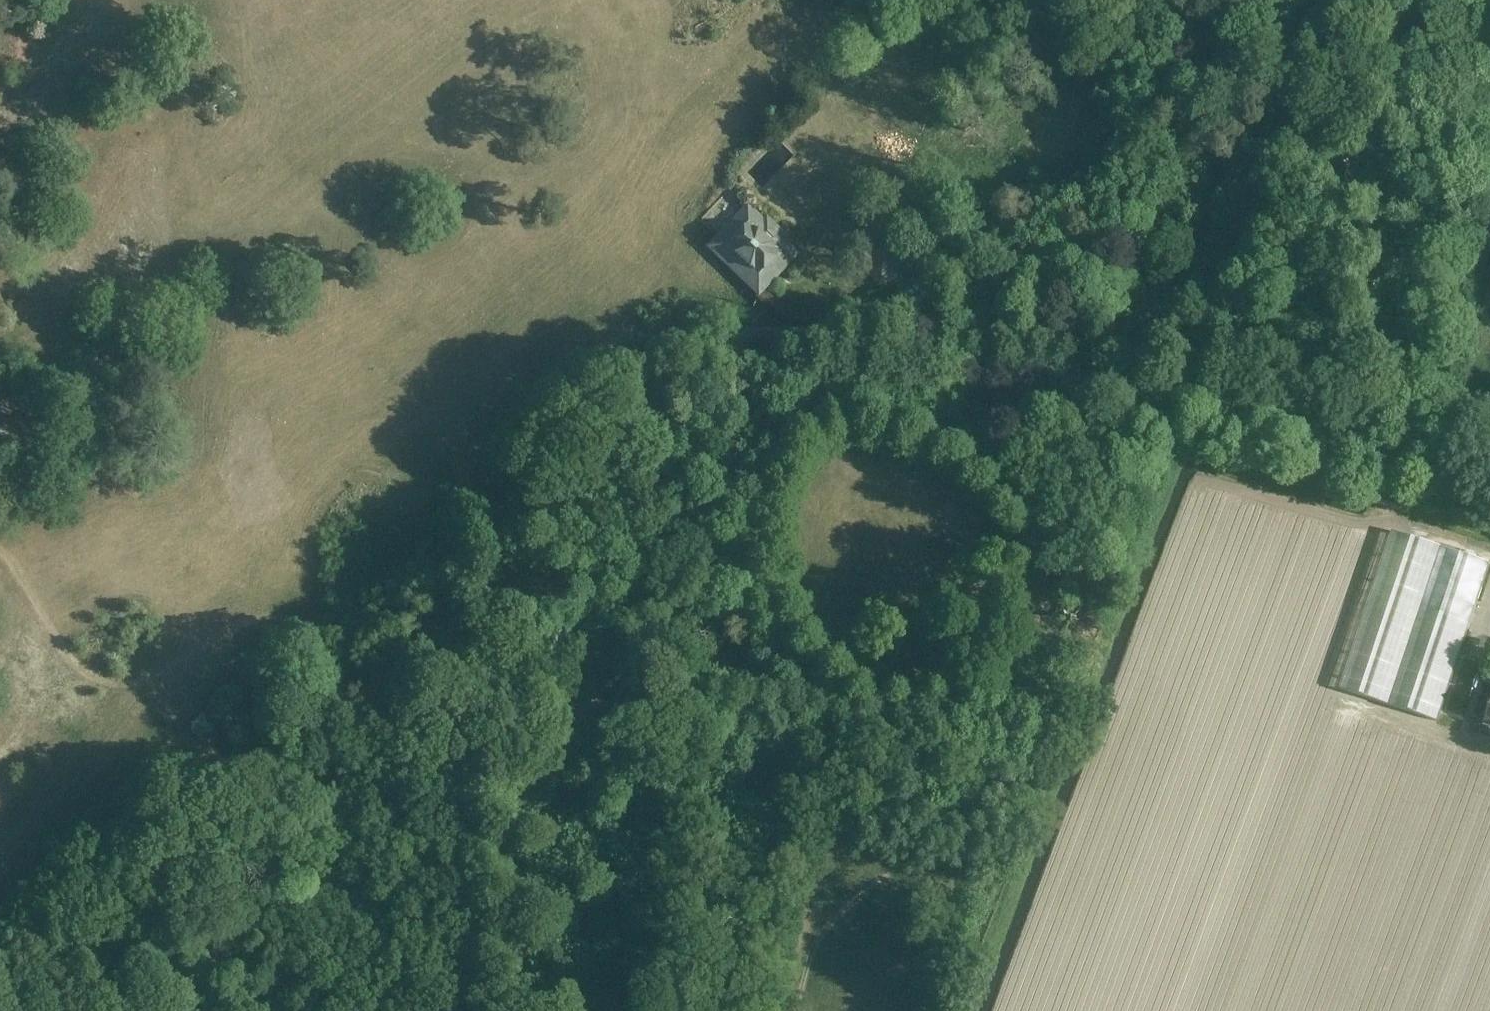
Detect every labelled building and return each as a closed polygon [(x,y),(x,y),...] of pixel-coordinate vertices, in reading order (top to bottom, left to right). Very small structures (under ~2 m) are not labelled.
[(709,247),(757,294),(795,254),(783,242),(786,239),(776,230),(773,233),(747,207),(709,247)] [(902,275),(902,261),(891,250),(878,251),(867,261),(868,275),(879,285),(892,285),(902,275)] [(1339,688),(1438,720),(1489,561),(1390,529),(1339,688)]
